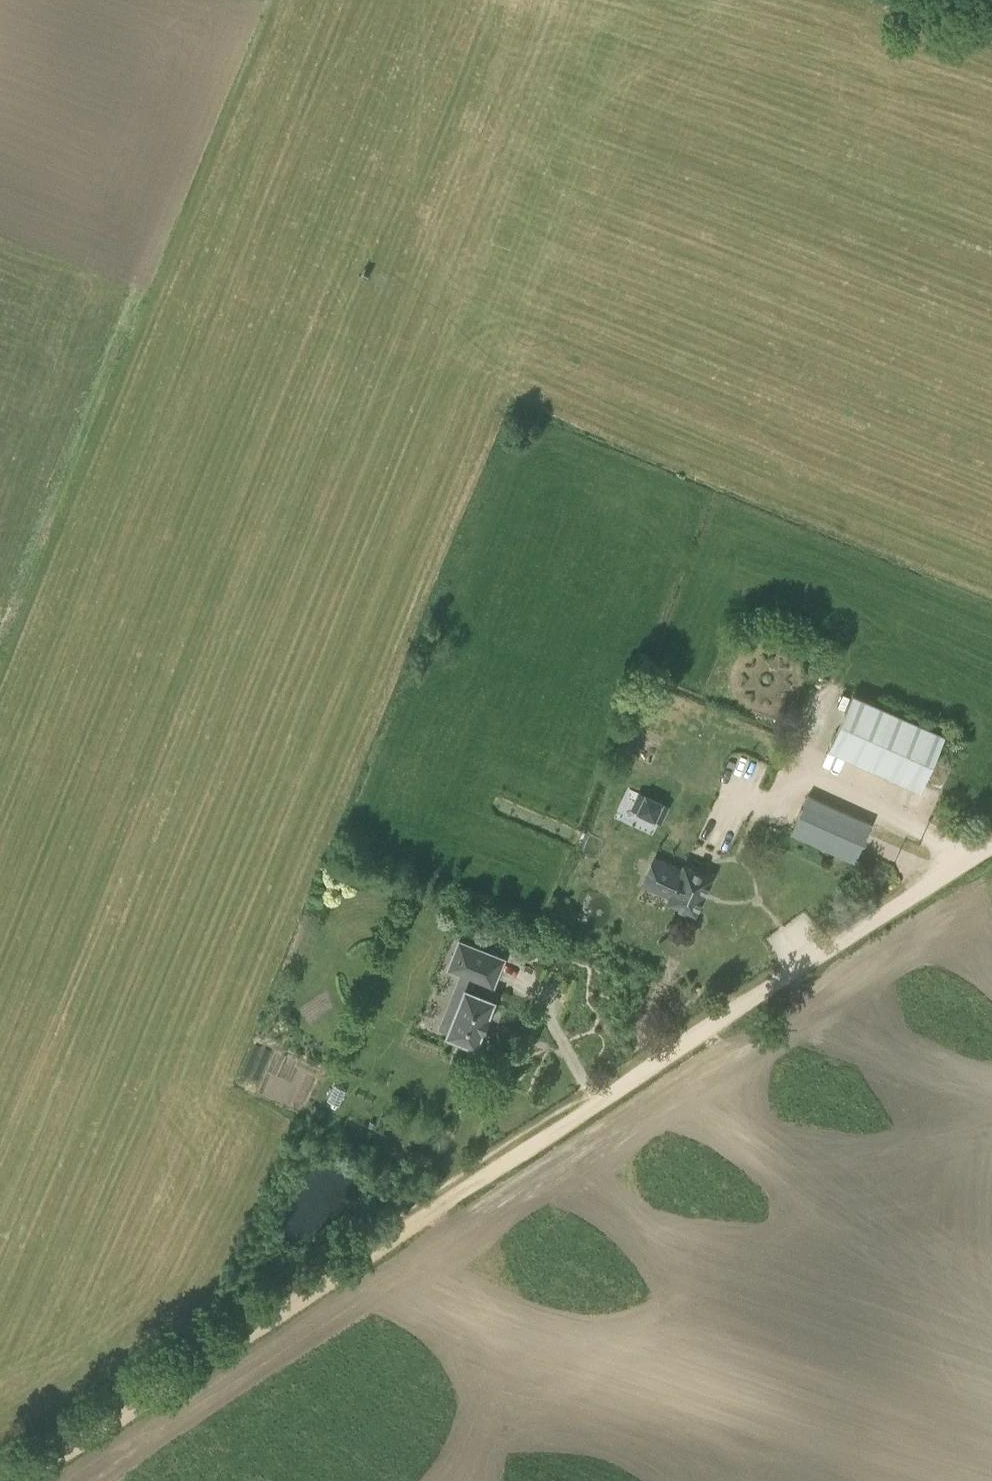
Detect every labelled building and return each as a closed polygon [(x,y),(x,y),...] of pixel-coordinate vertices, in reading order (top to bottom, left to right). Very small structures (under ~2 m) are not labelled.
[(921,788),(946,733),(854,692),(830,747),(921,788)] [(834,796),(813,786),(791,832),(854,861),(872,822),(830,803),(834,796)] [(639,790),(630,807),(661,823),(670,805),(639,790)] [(685,870),(658,857),(646,883),(674,895),(672,900),(697,911),(713,876),(687,865),(685,870)] [(495,985),(506,958),(462,941),(452,968),(474,977),(469,989),(468,988),(451,1032),(477,1043),(483,1028),(485,1029),(491,1015),(489,1014),(495,999),(488,996),(493,984),(495,985)]
